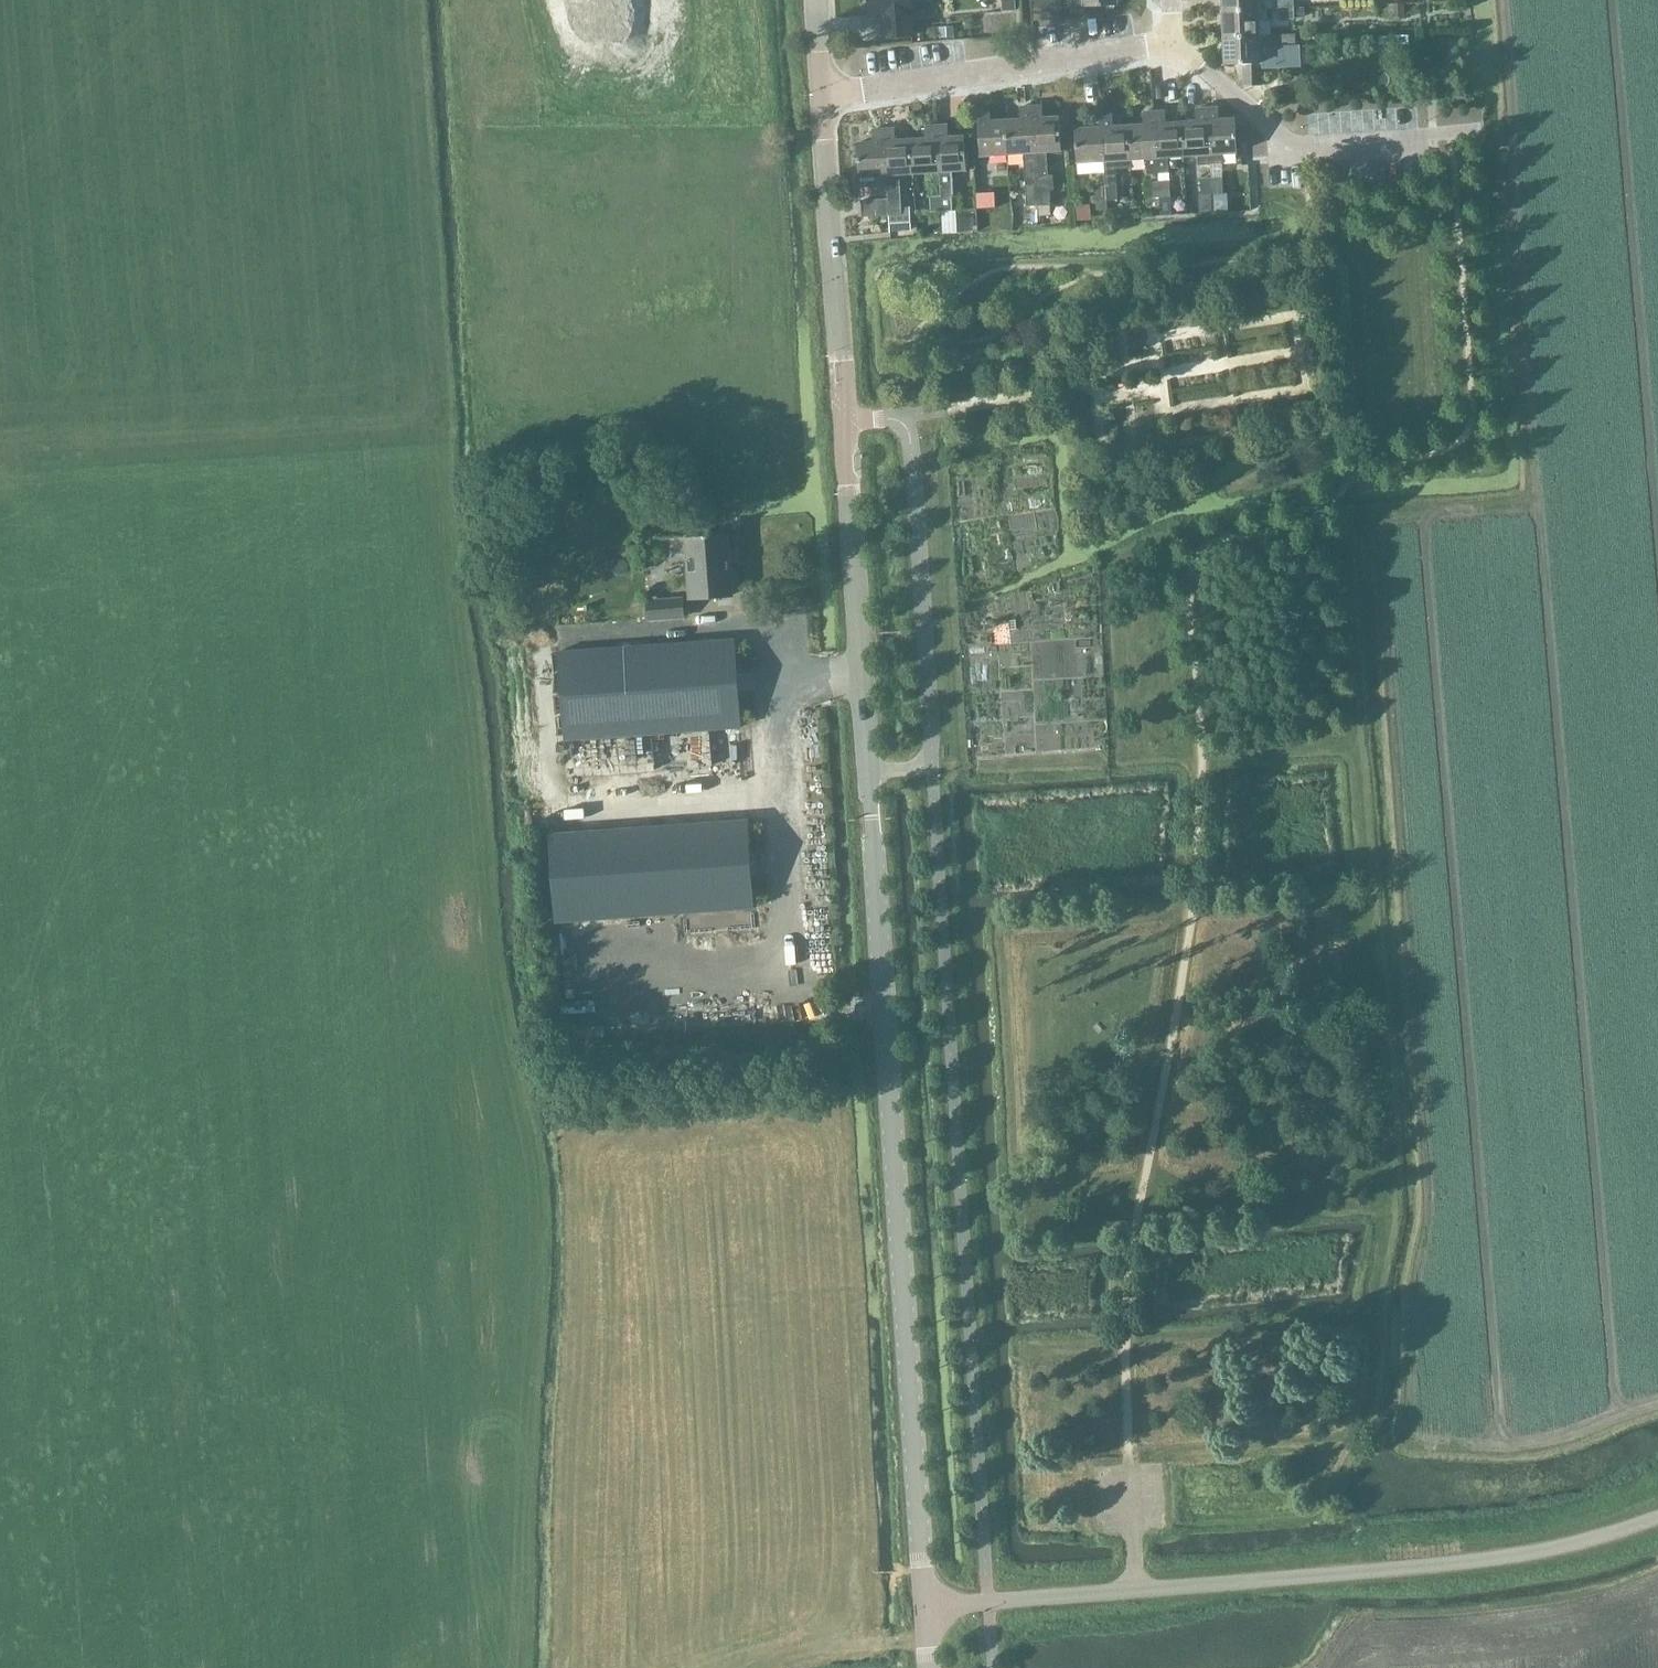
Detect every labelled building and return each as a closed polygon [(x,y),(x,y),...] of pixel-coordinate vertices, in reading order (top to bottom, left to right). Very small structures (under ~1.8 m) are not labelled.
[(871,15),(886,14),(886,22),(883,22),(884,37),(912,36),(910,13),(913,12),(912,0),(870,0),(871,15)] [(1035,20),(1060,19),(1059,0),(1034,0),(1035,20)] [(1223,11),(1259,9),(1265,9),(1279,8),(1296,8),(1295,0),(1222,0),(1223,11)] [(1296,8),(1279,8),(1280,20),(1296,19),(1296,8)] [(1259,9),(1223,11),(1224,31),(1224,38),(1251,36),(1254,36),(1260,36),(1268,35),(1268,22),(1265,22),(1265,9),(1259,9)] [(1251,36),(1224,38),(1226,64),(1242,63),(1243,86),(1261,85),(1260,67),(1300,65),(1299,46),(1298,46),(1297,34),(1268,35),(1260,36),(1254,36),(1251,36)] [(1037,205),(1038,205),(1050,205),(1050,190),(1049,190),(1048,174),(1046,154),(1061,153),(1059,118),(1043,119),(1043,108),(1032,109),(1035,154),(1034,154),(1035,175),(1036,190),(1037,205)] [(1008,156),(1034,154),(1035,154),(1032,109),(1022,109),(1022,121),(1007,121),(1008,156)] [(1219,110),(1207,111),(1211,166),(1222,165),(1222,155),(1237,154),(1234,120),(1220,121),(1219,110)] [(1008,156),(1007,121),(991,122),(991,111),(980,112),(982,157),(1008,156)] [(1198,123),(1182,124),(1184,158),(1197,157),(1198,166),(1208,166),(1211,166),(1207,111),(1197,111),(1198,123)] [(1167,113),(1155,114),(1157,159),(1158,159),(1159,172),(1169,172),(1168,159),(1184,158),(1182,124),(1168,125),(1167,113)] [(1145,126),(1130,127),(1131,161),(1146,160),(1146,173),(1159,172),(1158,159),(1157,159),(1155,114),(1145,114),(1145,126)] [(1114,116),(1102,117),(1104,162),(1106,185),(1107,200),(1118,199),(1117,184),(1114,184),(1113,170),(1129,169),(1129,161),(1131,161),(1130,127),(1114,128),(1114,116)] [(1092,129),(1076,130),(1078,164),(1102,163),(1104,162),(1102,117),(1092,117),(1092,129)] [(949,126),(938,127),(940,172),(941,197),(942,213),(943,233),(957,232),(956,212),(952,212),(951,196),(953,196),(952,171),(967,170),(965,137),(949,138),(949,126)] [(927,139),(912,140),(914,173),(940,172),(938,127),(926,128),(927,139)] [(874,142),(859,143),(861,176),(887,175),(885,130),(874,131),(874,142)] [(896,130),(885,130),(887,175),(888,199),(889,215),(889,218),(902,217),(899,174),(914,173),(912,140),(896,141),(896,130)] [(1224,194),(1223,177),(1212,178),(1213,194),(1222,194),(1224,194)] [(1212,178),(1200,179),(1201,195),(1213,194),(1212,178)] [(1160,197),(1159,181),(1148,182),(1149,198),(1160,197)] [(1170,181),(1159,181),(1160,197),(1171,197),(1170,181)] [(1096,186),(1092,186),(1094,211),(1104,210),(1103,200),(1107,200),(1106,185),(1103,185),(1096,186)] [(1037,205),(1036,190),(1025,190),(1026,214),(1038,213),(1038,205),(1037,205)] [(983,193),(984,209),(995,208),(994,192),(983,193)] [(941,197),(931,198),(932,213),(942,213),(941,197)] [(888,199),(861,201),(862,216),(889,215),(888,199)] [(1121,493),(1113,481),(1097,491),(1105,503),(1121,493)] [(691,598),(731,595),(727,535),(687,538),(691,598)] [(649,619),(684,616),(683,599),(647,602),(649,619)] [(1036,722),(1036,630),(999,630),(999,645),(996,645),(996,674),(969,674),(969,709),(1004,709),(1004,732),(1088,732),(1088,709),(1053,709),(1053,722),(1036,722)] [(564,740),(741,727),(735,639),(558,651),(564,740)] [(556,922),(754,908),(748,819),(549,833),(556,922)]
